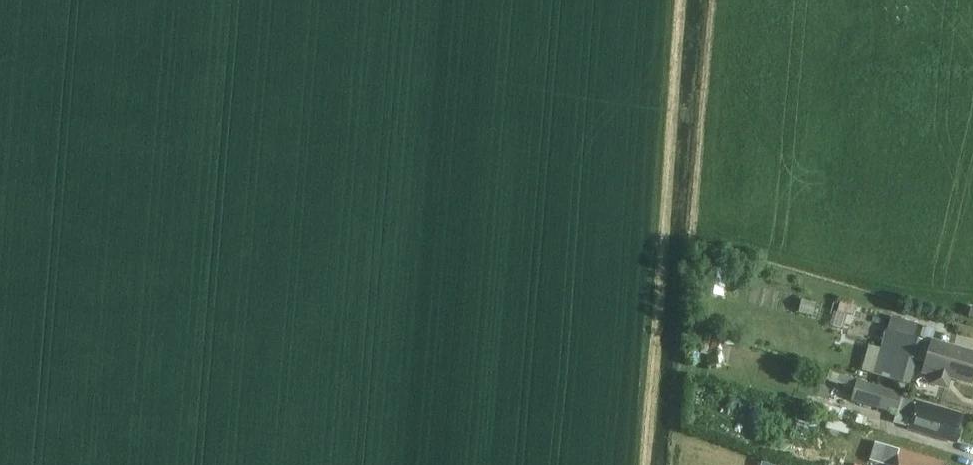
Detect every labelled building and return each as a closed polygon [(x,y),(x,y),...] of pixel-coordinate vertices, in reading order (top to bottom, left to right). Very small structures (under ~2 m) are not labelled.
[(710,266),(706,293),(724,296),(728,269),(710,266)] [(925,370),(933,373),(930,384),(948,390),(953,375),(972,382),(972,352),(933,339),(936,328),(919,323),(892,314),(875,372),(911,383),(918,361),(927,363),(925,370)] [(700,331),(694,350),(708,355),(709,352),(714,335),(700,331)] [(714,335),(709,352),(712,353),(713,365),(726,363),(724,349),(727,339),(714,335)] [(818,375),(854,387),(857,379),(820,367),(818,375)] [(854,390),(851,398),(854,399),(877,406),(879,398),(882,389),(857,381),(854,390)] [(962,440),(968,421),(964,420),(965,415),(903,395),(894,421),(908,426),(908,428),(953,442),(954,438),(962,440)] [(795,419),(819,426),(820,420),(797,413),(795,419)] [(826,428),(849,434),(851,424),(829,418),(826,428)] [(877,441),(871,459),(890,464),(946,464),(947,462),(877,441)]
